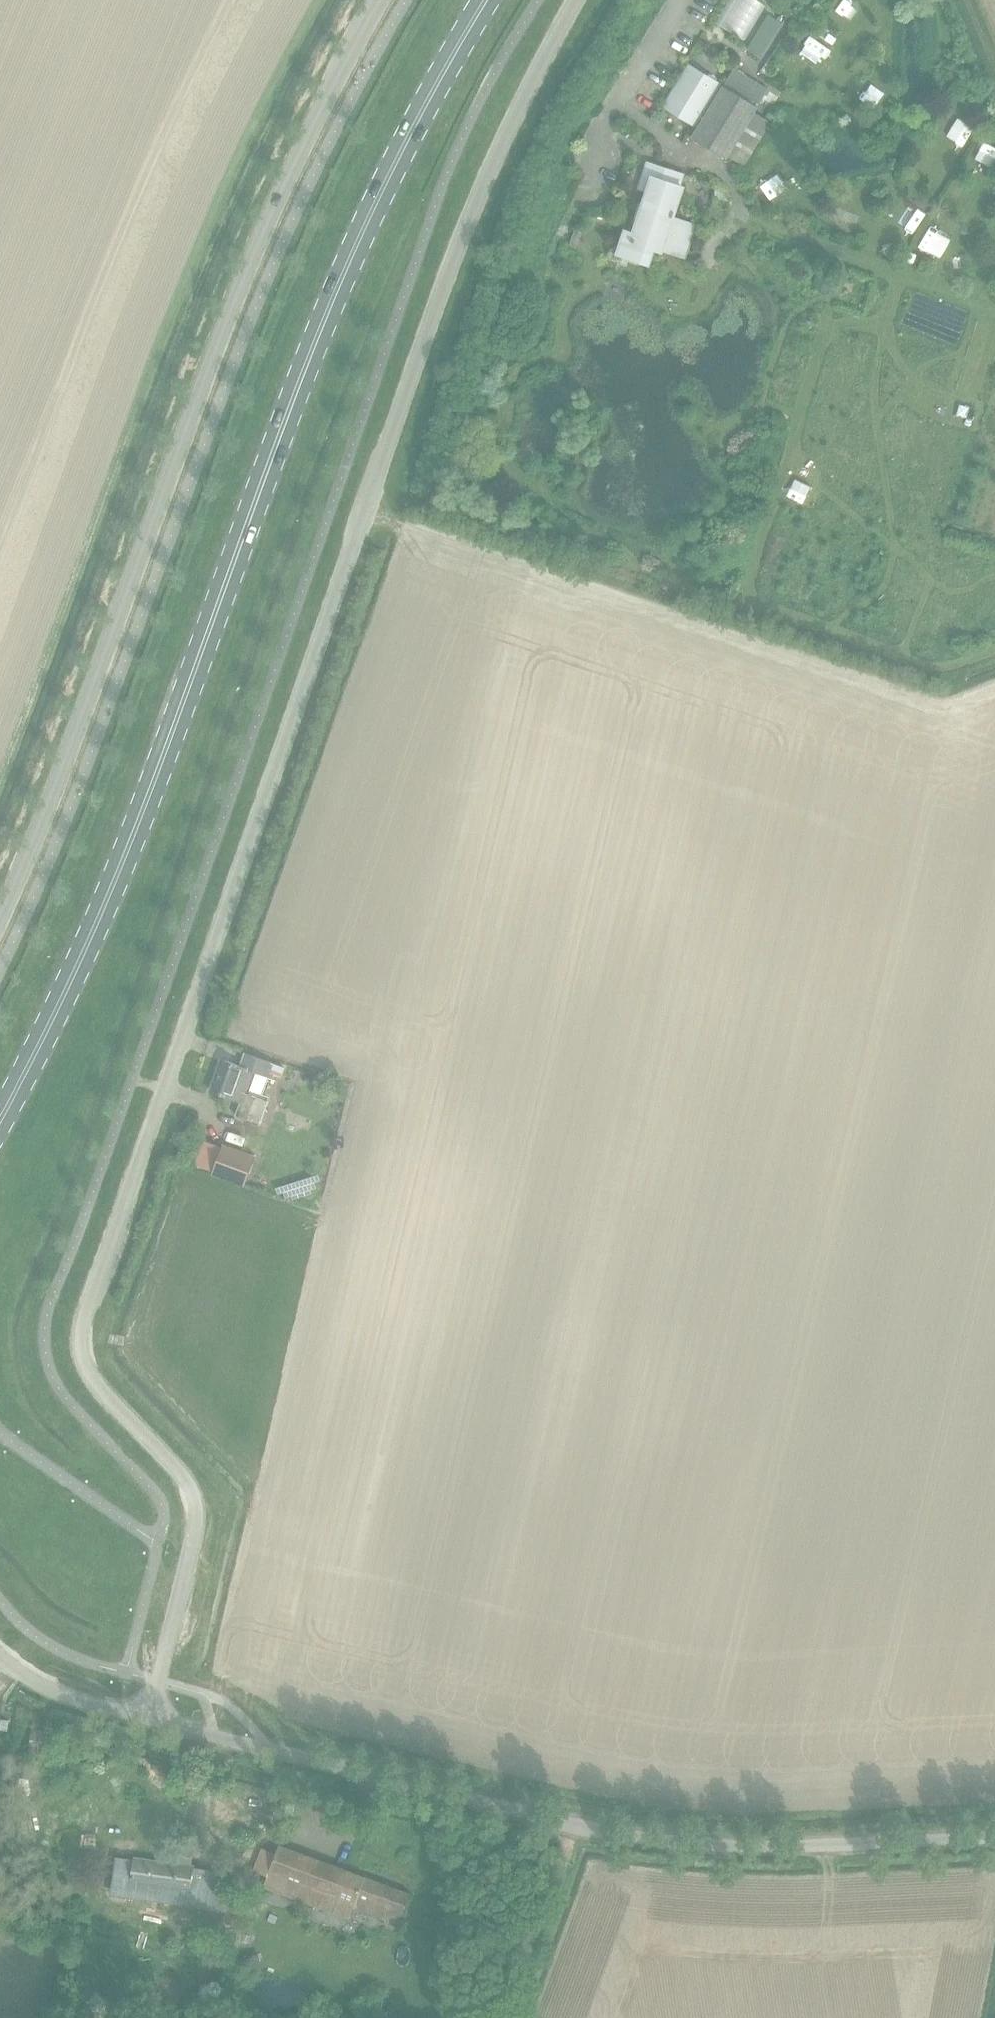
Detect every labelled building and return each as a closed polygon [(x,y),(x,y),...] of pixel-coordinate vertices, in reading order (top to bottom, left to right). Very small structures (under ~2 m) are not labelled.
[(663,108),(695,127),(720,87),(688,67),(663,108)] [(768,89),(734,68),(692,137),(726,158),(768,89)] [(681,187),(677,185),(681,174),(646,163),(638,188),(647,191),(632,234),(624,231),(616,254),(648,264),(652,249),(660,252),(661,250),(683,258),(694,224),(671,217),(681,187)] [(263,1072),(267,1059),(244,1051),(240,1063),(220,1057),(210,1088),(240,1098),(235,1113),(261,1121),(269,1098),(258,1094),(265,1072),(263,1072)] [(203,1140),(195,1163),(213,1170),(213,1173),(243,1184),(254,1155),(223,1144),(222,1147),(203,1140)] [(29,1728),(26,1754),(45,1757),(48,1730),(29,1728)] [(330,1912),(346,1871),(280,1846),(264,1887),(330,1912)] [(114,1862),(112,1867),(113,1872),(116,1875),(121,1877),(131,1878),(131,1880),(149,1882),(160,1883),(159,1895),(189,1899),(192,1875),(205,1877),(201,1905),(212,1906),(214,1892),(221,1892),(224,1871),(134,1859),(134,1861),(123,1860),(118,1860),(114,1862)] [(412,1896),(346,1871),(330,1912),(349,1919),(354,1907),(401,1925),(412,1896)]
